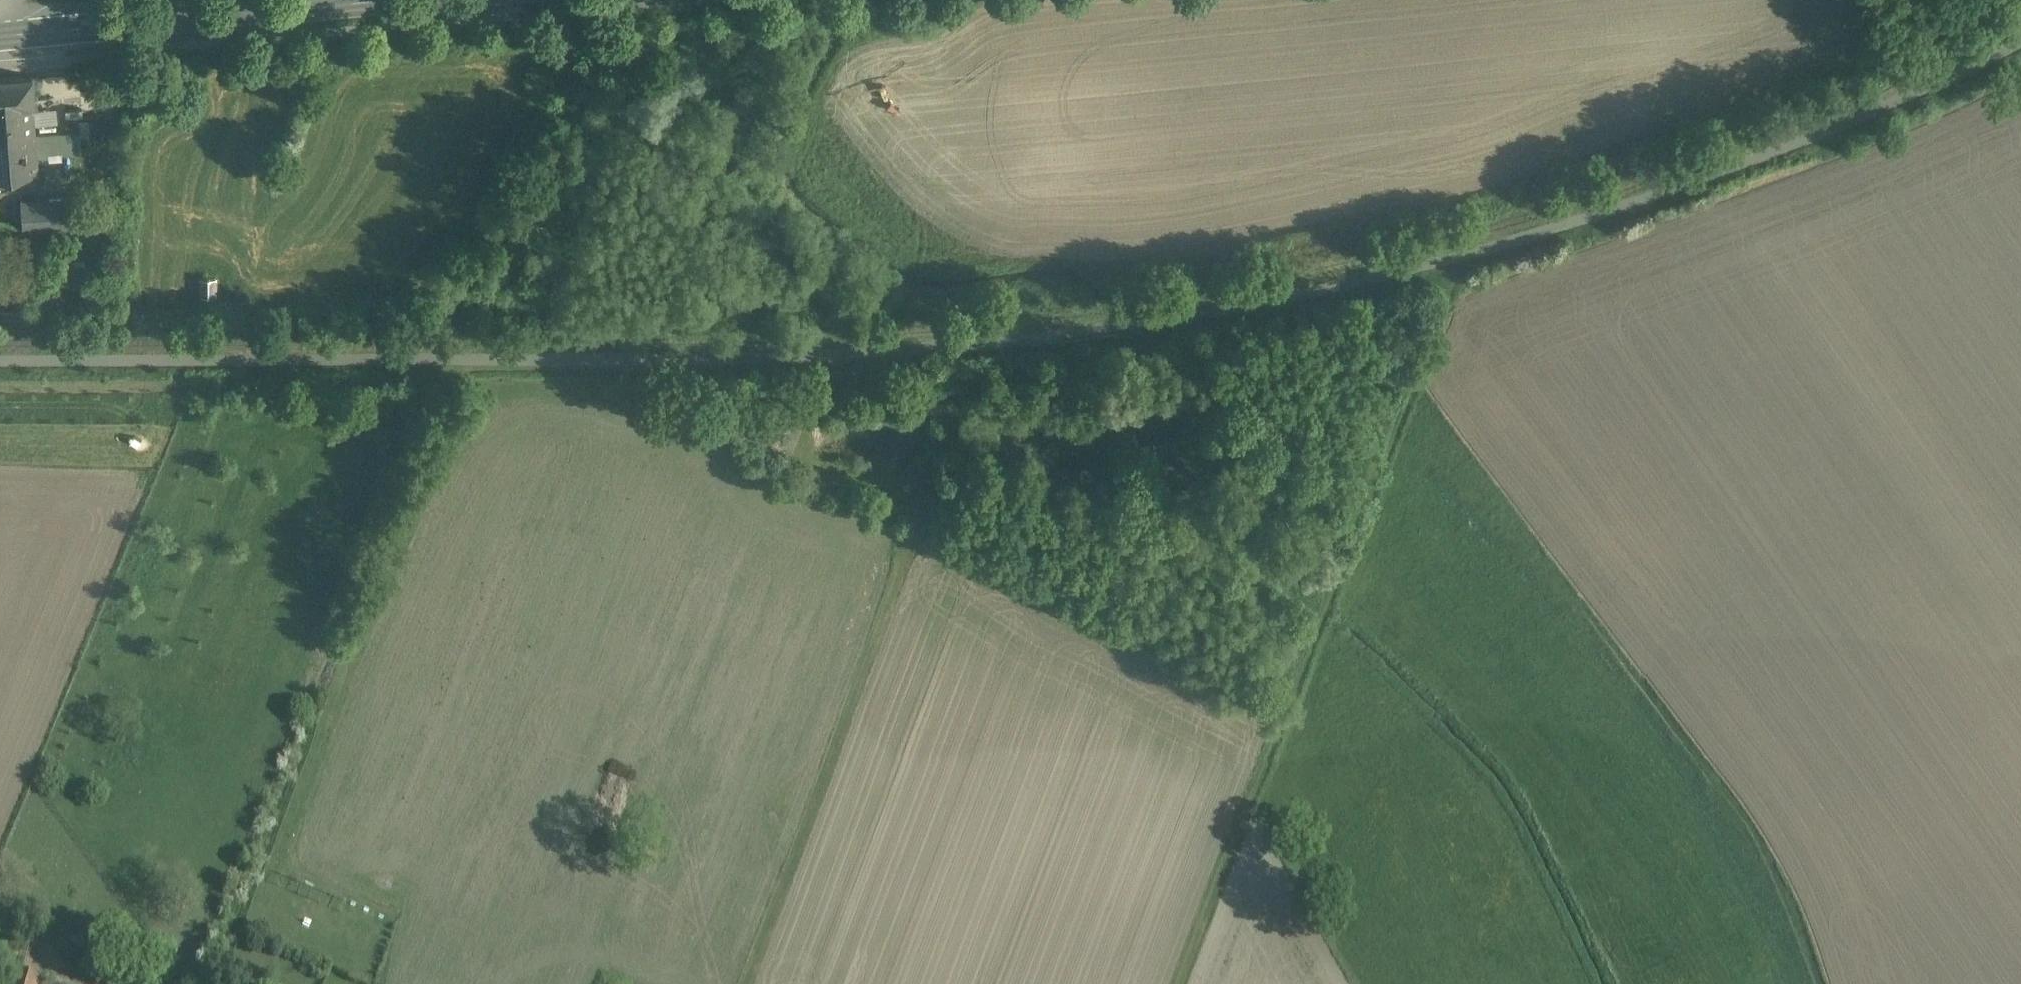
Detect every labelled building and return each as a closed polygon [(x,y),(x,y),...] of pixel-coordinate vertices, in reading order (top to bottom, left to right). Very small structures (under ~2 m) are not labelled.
[(0,77),(0,111),(33,108),(34,108),(32,75),(0,77)] [(0,111),(0,175),(38,172),(33,108),(0,111)] [(66,198),(21,202),(23,229),(67,226),(66,198)] [(215,296),(215,278),(202,278),(202,295),(215,296)] [(12,967),(7,983),(37,983),(40,975),(12,967)]
